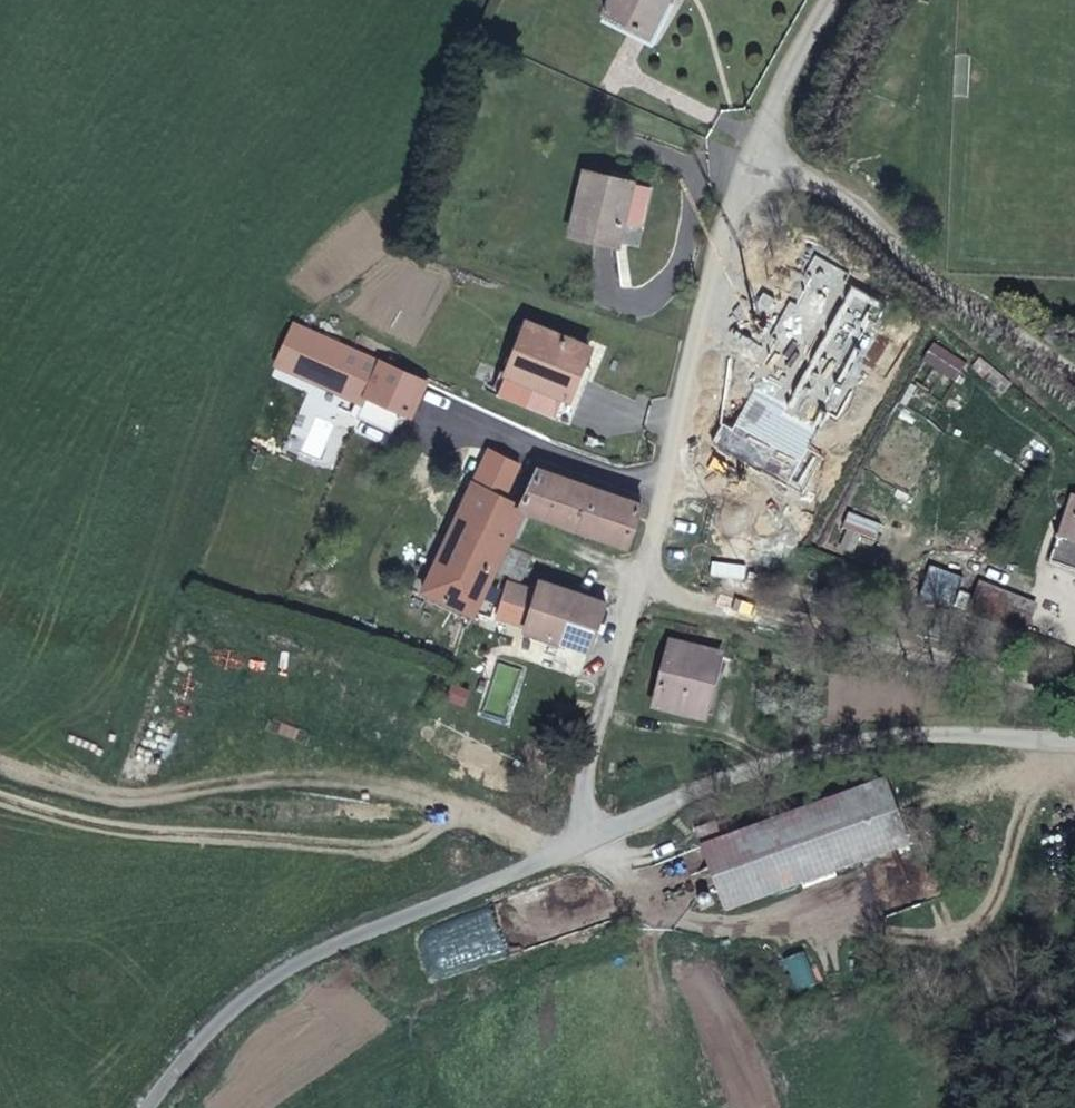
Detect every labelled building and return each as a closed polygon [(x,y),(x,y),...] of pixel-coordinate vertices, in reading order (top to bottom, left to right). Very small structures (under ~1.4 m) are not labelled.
[(666,0),(610,0),(602,15),(648,37),(666,0)] [(584,172),(570,235),(616,245),(621,223),(630,182),(584,172)] [(630,182),(621,223),(641,227),(649,187),(630,182)] [(568,398),(581,363),(588,346),(525,322),(497,395),(569,424),(578,402),(568,398)] [(410,418),(425,384),(292,324),(277,366),(363,406),(365,398),(410,418)] [(958,384),(971,364),(934,341),(922,361),(958,384)] [(592,368),(581,363),(568,398),(578,402),(592,368)] [(626,546),(642,505),(540,470),(537,469),(520,505),(525,508),(524,511),(626,546)] [(507,547),(524,511),(525,508),(520,505),(472,484),(447,538),(423,591),(450,606),(472,615),(473,616),(494,571),(507,547)] [(1066,539),(1059,537),(1049,566),(1074,574),(1074,511),(1066,539)] [(432,531),(407,583),(423,591),(447,538),(432,531)] [(843,536),(838,553),(856,558),(861,540),(843,536)] [(533,556),(507,547),(494,571),(521,582),(533,556)] [(969,612),(1024,634),(1036,603),(981,581),(969,612)] [(404,590),(469,622),(472,615),(450,606),(423,591),(407,583),(404,590)] [(538,596),(532,594),(522,627),(527,628),(525,633),(589,652),(605,605),(542,585),(538,596)] [(522,627),(532,594),(511,587),(500,619),(522,627)] [(703,722),(720,657),(670,644),(655,710),(703,722)] [(464,706),(470,689),(450,682),(445,699),(464,706)] [(725,918),(910,850),(884,783),(737,836),(731,819),(694,833),(725,918)] [(917,869),(891,890),(908,911),(934,890),(917,869)] [(797,990),(823,981),(810,948),(785,957),(797,990)]
